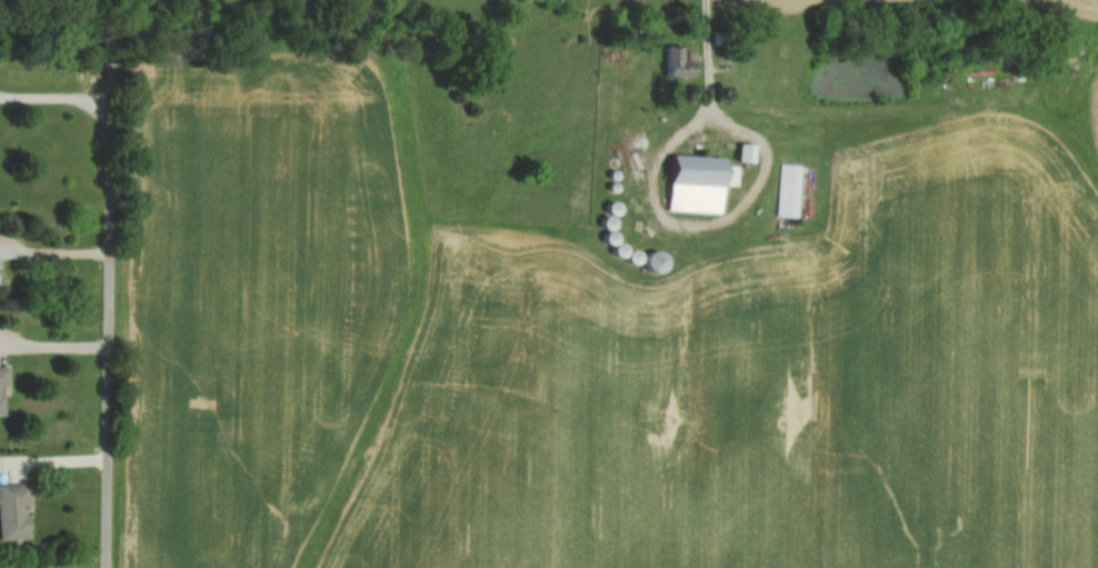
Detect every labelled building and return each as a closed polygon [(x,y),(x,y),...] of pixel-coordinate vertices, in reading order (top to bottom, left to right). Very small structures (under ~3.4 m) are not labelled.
[(685,46),(670,47),(671,79),(696,78),(696,60),(685,61),(685,46)] [(671,212),(723,214),(725,186),(738,187),(739,166),(726,166),(727,158),(674,156),(671,212)] [(804,165),(783,165),(781,217),(802,218),(804,165)] [(6,387),(11,387),(11,367),(0,367),(0,416),(6,417),(6,387)] [(32,517),(26,517),(27,506),(33,506),(33,484),(0,484),(0,540),(32,540),(32,517)]
